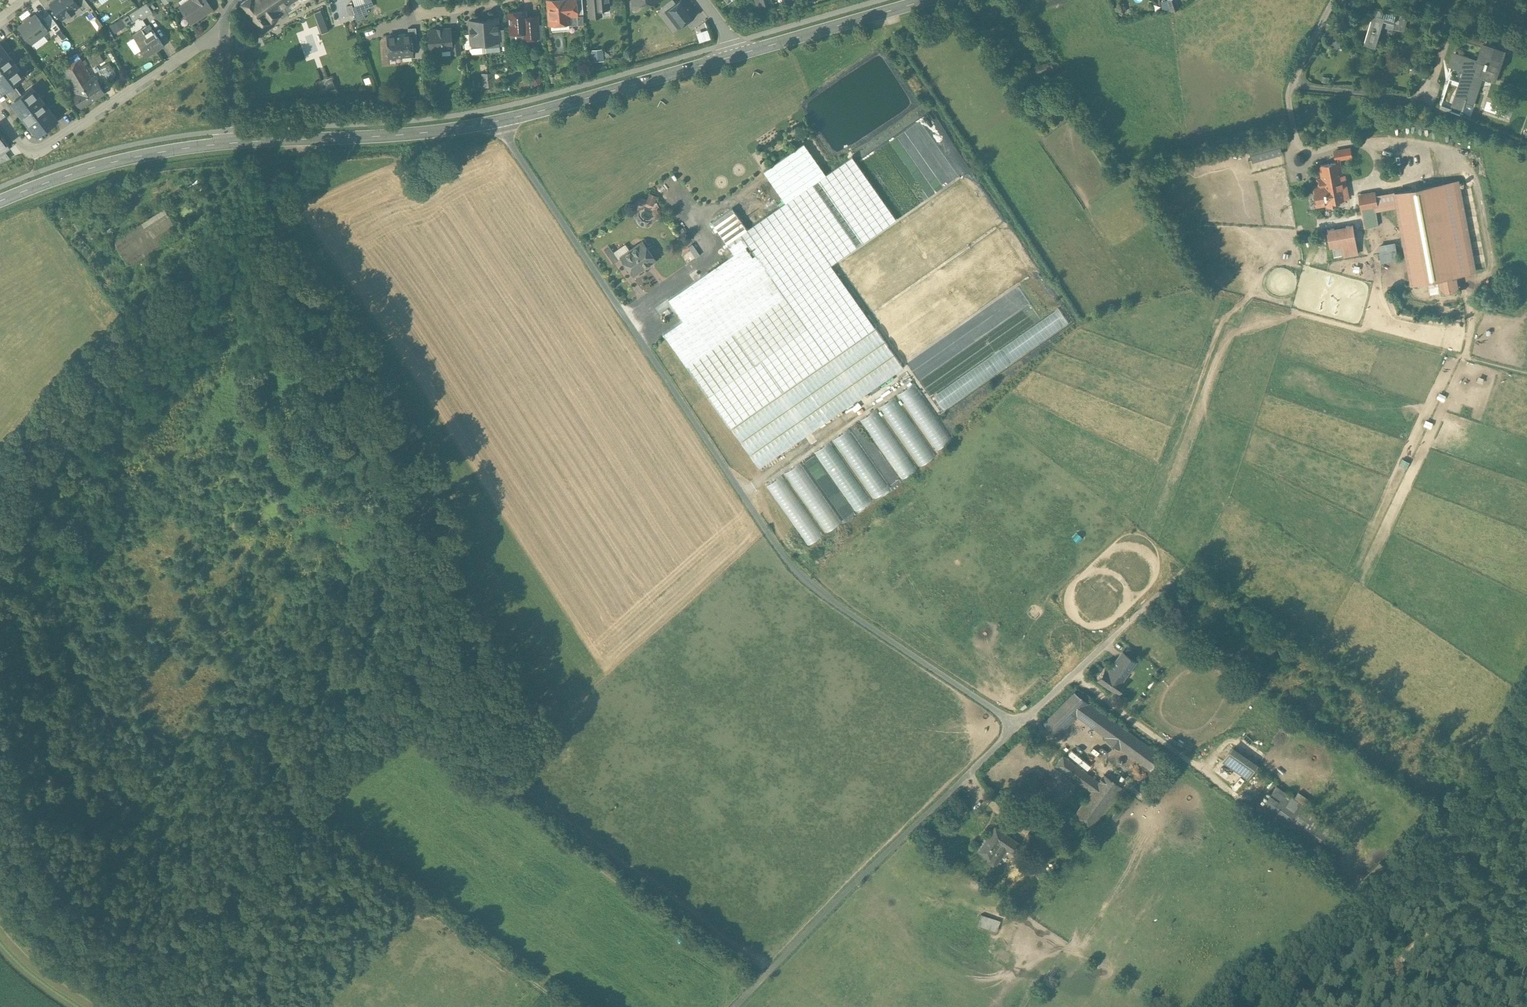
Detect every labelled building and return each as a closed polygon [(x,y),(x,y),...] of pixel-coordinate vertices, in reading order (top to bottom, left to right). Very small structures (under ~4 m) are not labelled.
[(49,2),(61,19),(79,6),(75,0),(51,0),(49,2)] [(79,6),(83,11),(90,6),(85,0),(75,0),(79,6)] [(179,7),(190,24),(213,9),(206,0),(190,0),(179,7)] [(241,4),(261,30),(279,15),(280,15),(274,7),(271,9),(264,0),(247,0),(241,4)] [(271,9),(274,7),(280,15),(279,15),(281,18),(309,0),(264,0),(271,9)] [(358,16),(369,13),(368,9),(374,7),(372,0),(353,0),(358,16)] [(548,0),(550,25),(570,23),(569,20),(577,19),(577,14),(569,14),(568,6),(567,6),(567,0),(548,0)] [(567,6),(568,6),(569,14),(577,14),(576,0),(567,0),(567,6)] [(594,3),(595,16),(602,16),(601,9),(609,8),(609,0),(594,0),(594,3)] [(666,12),(678,27),(695,14),(684,0),(681,0),(666,12)] [(1171,11),(1179,9),(1176,0),(1168,0),(1171,11)] [(1396,14),(1383,10),(1382,15),(1373,12),(1372,15),(1365,40),(1376,43),(1382,25),(1402,30),(1405,18),(1412,19),(1414,9),(1408,8),(1408,4),(1399,2),(1396,14)] [(146,3),(128,15),(131,20),(132,22),(138,18),(140,19),(142,20),(153,13),(146,3)] [(37,8),(18,21),(31,41),(51,28),(37,8)] [(321,33),(328,31),(321,9),(314,12),(321,33)] [(525,11),(509,12),(510,33),(522,32),(527,32),(526,18),(525,11)] [(1434,15),(1426,13),(1424,20),(1432,22),(1434,15)] [(128,15),(109,27),(112,32),(131,20),(128,15)] [(537,17),(526,18),(527,32),(522,32),(523,39),(539,38),(537,17)] [(486,18),(480,19),(480,20),(469,21),(471,49),(499,46),(499,42),(498,30),(497,18),(486,19),(486,18)] [(1445,19),(1441,33),(1453,37),(1457,24),(1445,19)] [(149,25),(132,36),(147,57),(163,46),(149,25)] [(1356,30),(1345,26),(1343,32),(1354,36),(1356,30)] [(416,28),(408,28),(408,34),(410,34),(411,41),(417,41),(416,28)] [(450,29),(428,31),(430,49),(441,48),(443,49),(452,48),(451,36),(450,29)] [(114,41),(108,30),(103,32),(109,44),(114,41)] [(408,34),(387,36),(388,44),(387,45),(387,49),(389,50),(389,57),(412,55),(411,41),(410,34),(408,34)] [(458,36),(451,36),(452,48),(453,48),(454,54),(460,54),(458,36)] [(2,93),(6,90),(10,95),(18,89),(15,84),(26,76),(0,39),(0,90),(2,93)] [(1456,53),(1452,65),(1465,69),(1453,103),(1464,107),(1466,102),(1474,105),(1478,93),(1472,91),(1477,73),(1494,78),(1503,50),(1489,45),(1488,48),(1482,46),(1477,59),(1456,53)] [(94,47),(83,52),(91,67),(102,61),(94,47)] [(603,49),(590,50),(591,63),(604,62),(603,49)] [(78,54),(68,60),(70,64),(80,58),(78,54)] [(70,64),(62,68),(73,87),(91,77),(80,58),(70,64)] [(1051,62),(1035,67),(1037,75),(1053,70),(1051,62)] [(107,63),(99,68),(107,80),(115,75),(107,63)] [(493,76),(483,76),(484,86),(494,86),(493,76)] [(91,77),(73,87),(77,93),(73,95),(80,107),(105,93),(98,80),(95,82),(92,77),(91,77)] [(21,93),(18,89),(10,95),(13,100),(9,102),(33,136),(56,121),(31,86),(21,93)] [(1280,139),(1250,146),(1253,161),(1284,153),(1280,139)] [(683,321),(664,334),(759,469),(904,368),(831,264),(896,218),(852,156),(825,175),(803,143),(762,172),(784,203),(747,229),(732,208),(711,222),(734,254),(668,300),(683,321)] [(1350,148),(1335,150),(1336,159),(1352,156),(1350,148)] [(1339,161),(1321,165),(1323,179),(1320,180),(1321,186),(1315,187),(1317,198),(1315,198),(1316,206),(1324,204),(1323,202),(1329,201),(1330,205),(1337,204),(1336,200),(1348,198),(1344,175),(1341,175),(1339,161)] [(1458,180),(1439,184),(1438,184),(1454,276),(1475,273),(1458,180)] [(1438,184),(1395,192),(1398,206),(1412,284),(1454,276),(1438,184)] [(1375,192),(1360,195),(1362,208),(1374,206),(1377,205),(1375,196),(1375,192)] [(1395,192),(1375,196),(1377,205),(1374,206),(1375,210),(1398,206),(1395,192)] [(657,197),(650,194),(647,201),(654,204),(657,197)] [(1374,206),(1362,208),(1366,228),(1378,226),(1375,210),(1374,206)] [(163,209),(113,242),(129,266),(179,233),(163,209)] [(1353,225),(1327,229),(1330,246),(1342,244),(1356,242),(1353,225)] [(643,242),(621,257),(633,275),(655,259),(643,242)] [(1356,242),(1342,244),(1345,256),(1358,253),(1356,242)] [(688,262),(700,255),(693,243),(681,249),(688,262)] [(1395,244),(1379,246),(1380,253),(1397,251),(1395,244)] [(619,260),(610,247),(604,250),(614,263),(619,260)] [(1397,251),(1380,253),(1381,261),(1398,259),(1397,251)] [(1456,279),(1440,282),(1442,294),(1458,291),(1456,279)] [(970,370),(933,394),(943,409),(996,375),(992,368),(995,366),(997,369),(1060,329),(1057,325),(1053,328),(1047,320),(970,369),(970,370)] [(900,391),(934,450),(950,441),(915,382),(900,391)] [(935,456),(895,396),(880,406),(920,465),(935,456)] [(861,418),(900,479),(916,469),(877,408),(861,418)] [(835,436),(873,499),(888,490),(851,427),(835,436)] [(816,447),(764,484),(791,523),(823,501),(827,507),(848,492),(816,447)] [(1123,652),(1108,672),(1105,670),(1098,679),(1118,693),(1124,684),(1121,681),(1135,661),(1123,652)] [(1160,756),(1074,691),(1044,721),(1057,734),(1077,714),(1105,735),(1104,737),(1119,749),(1121,747),(1150,769),(1160,756)] [(1053,753),(1038,741),(1034,746),(1049,758),(1053,753)] [(1258,765),(1234,747),(1223,762),(1248,780),(1258,765)] [(1094,784),(1062,760),(1057,766),(1089,790),(1094,784)] [(1122,788),(1105,776),(1099,784),(1116,796),(1122,788)] [(1116,796),(1099,784),(1074,818),(1091,830),(1116,796)] [(1349,839),(1276,786),(1259,811),(1332,864),(1349,839)] [(1022,844),(995,826),(978,850),(990,858),(1000,843),(1006,847),(1015,854),(1022,844)] [(1045,830),(1037,840),(1038,841),(1034,847),(1044,855),(1057,839),(1045,830)] [(1037,840),(1028,833),(1024,839),(1034,847),(1038,841),(1037,840)] [(990,858),(988,861),(994,865),(1006,847),(1000,843),(990,858)] [(1001,920),(981,914),(977,925),(997,931),(1001,920)]
